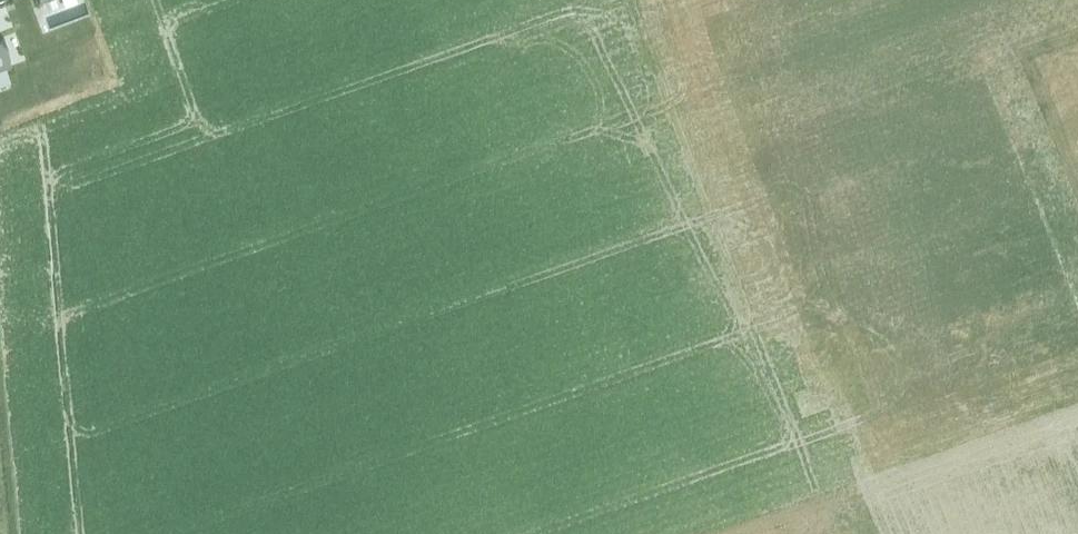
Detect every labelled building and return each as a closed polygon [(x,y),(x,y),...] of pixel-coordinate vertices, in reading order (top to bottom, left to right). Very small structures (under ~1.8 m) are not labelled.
[(10,72),(0,46),(0,76),(10,72)]
